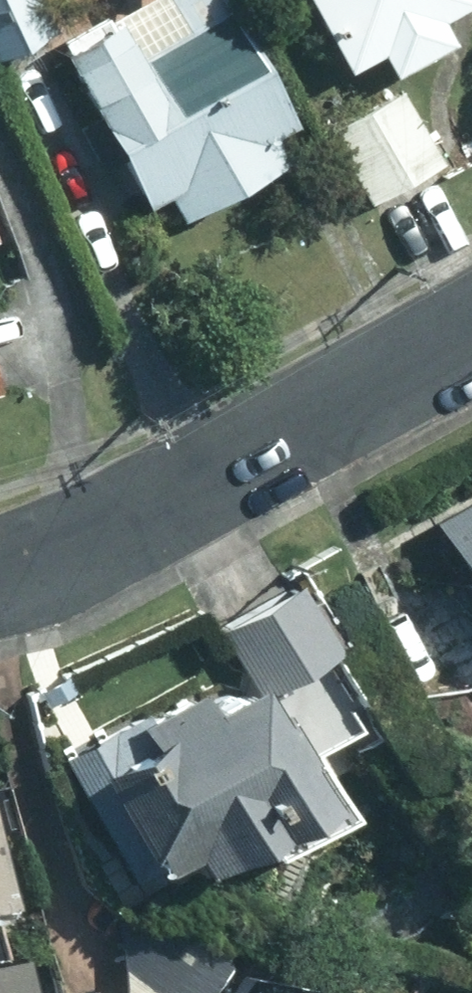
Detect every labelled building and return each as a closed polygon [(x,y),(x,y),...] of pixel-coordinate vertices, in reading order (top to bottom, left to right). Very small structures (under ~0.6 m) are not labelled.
[(50,25),(38,0),(0,0),(0,47),(50,25)] [(211,0),(144,0),(54,51),(137,197),(155,187),(170,213),(267,159),(253,135),(279,120),(211,0)] [(337,59),(368,42),(380,64),(436,33),(423,10),(443,0),(305,0),(337,59)] [(431,158),(396,93),(327,131),(364,196),(431,158)] [(427,518),(471,599),(471,493),(427,518)] [(294,583),(217,626),(253,689),(330,645),(294,583)] [(187,685),(54,754),(116,872),(169,844),(172,850),(295,788),(276,750),(282,747),(262,707),(253,711),(236,679),(194,700),(187,685)] [(217,953),(182,926),(163,948),(116,910),(115,992),(185,992),(217,953)] [(0,949),(0,992),(10,992),(0,949)] [(241,976),(228,992),(337,992),(241,976)]
